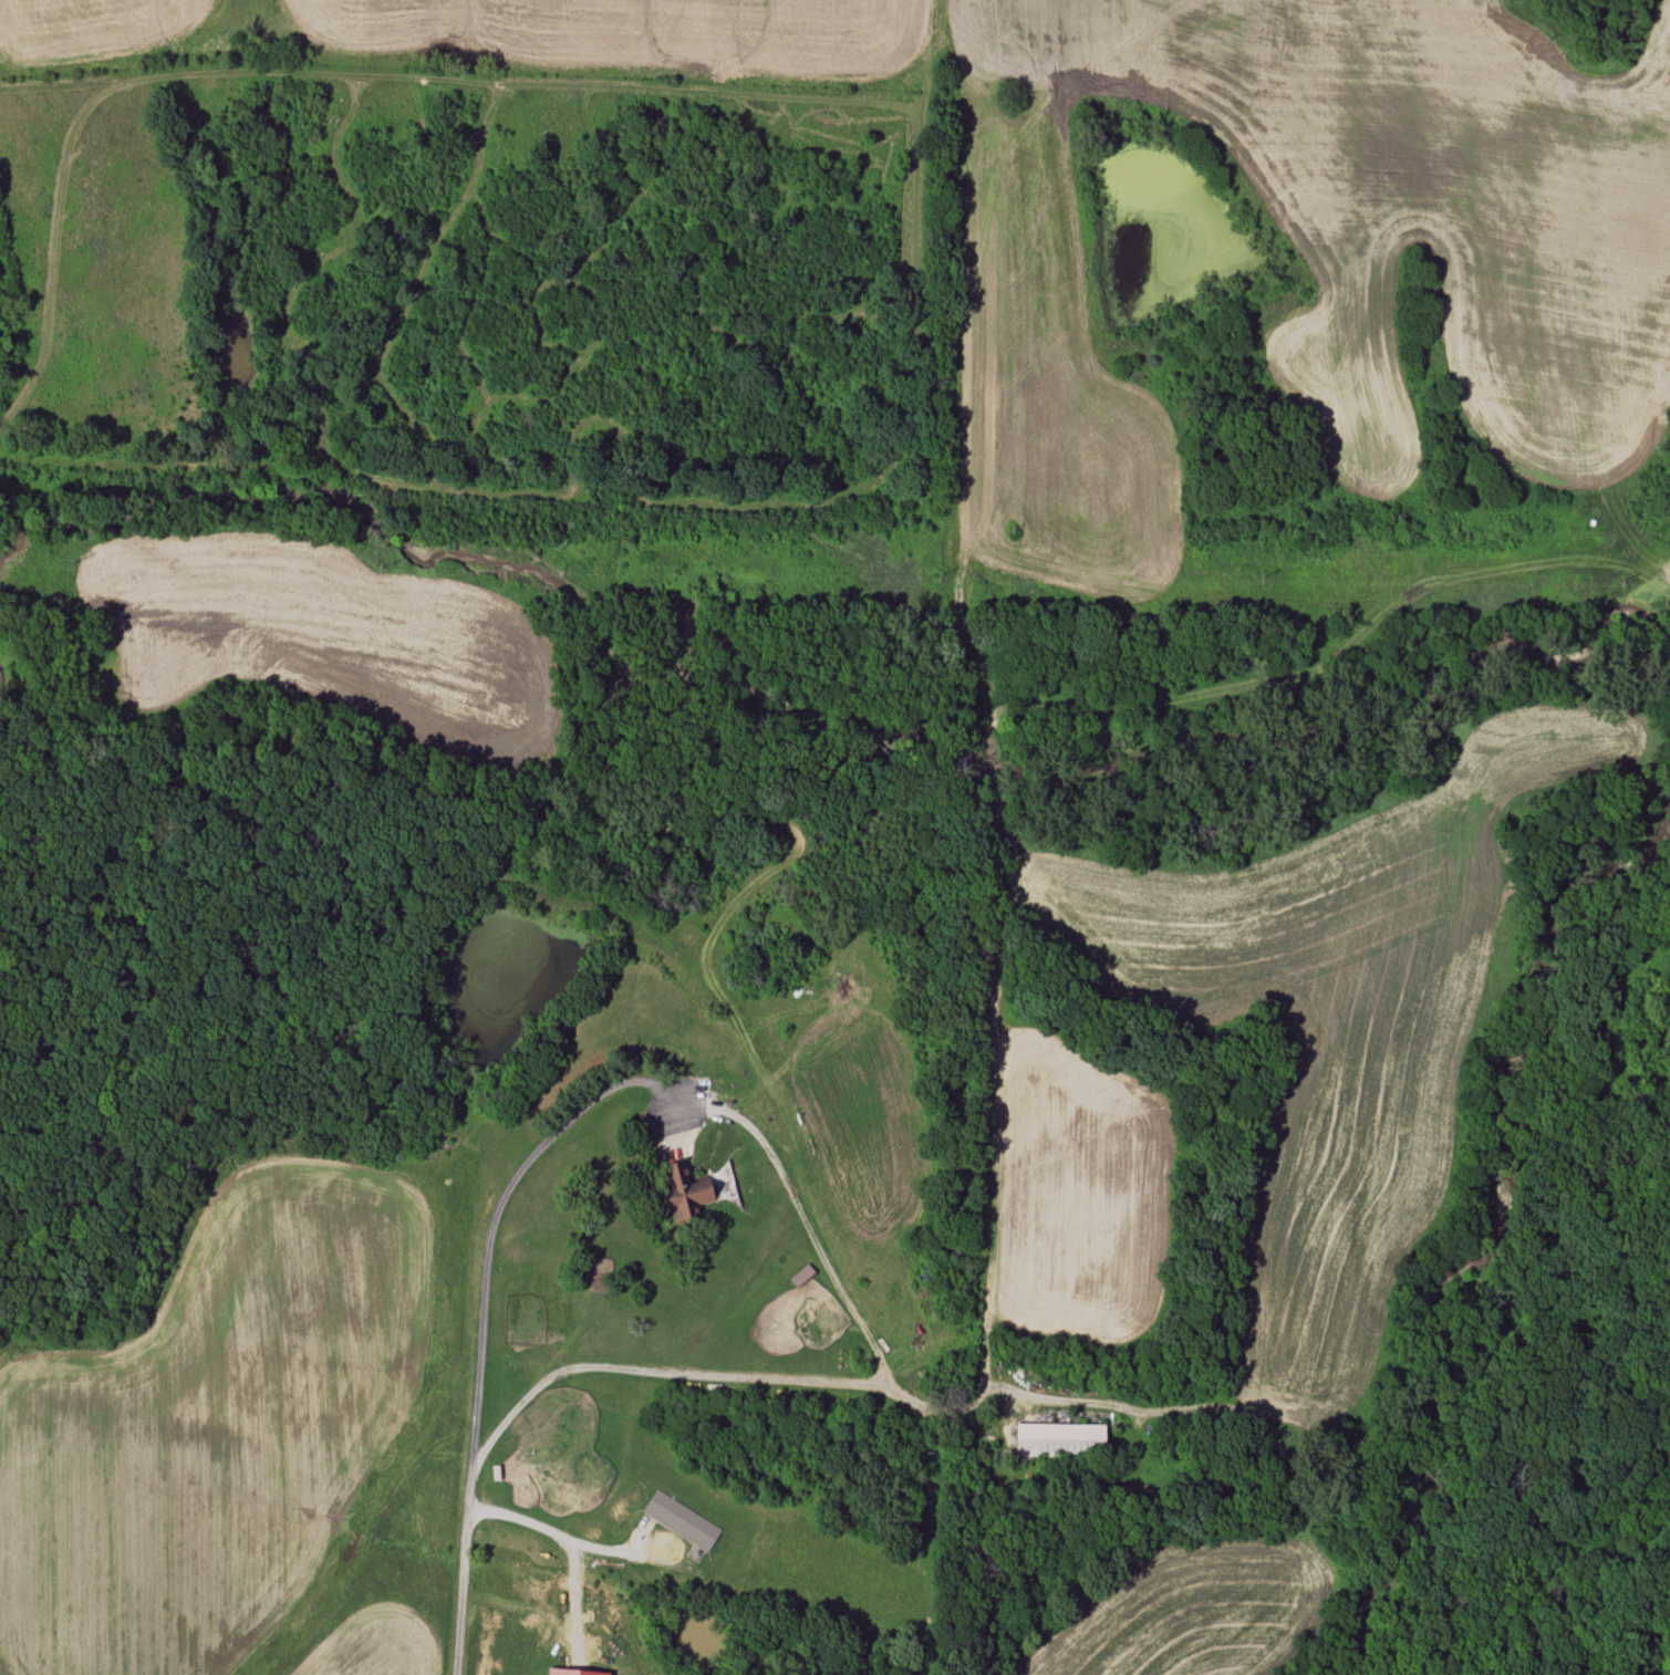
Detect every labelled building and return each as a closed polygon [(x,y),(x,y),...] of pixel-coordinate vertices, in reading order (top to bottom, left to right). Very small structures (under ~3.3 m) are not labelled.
[(662,1167),(674,1225),(702,1220),(698,1203),(719,1199),(714,1176),(689,1181),(685,1163),(662,1167)] [(1111,1424),(1016,1424),(1016,1457),(1111,1457),(1111,1424)] [(710,1553),(723,1528),(652,1491),(634,1526),(646,1532),(651,1523),(710,1553)]
